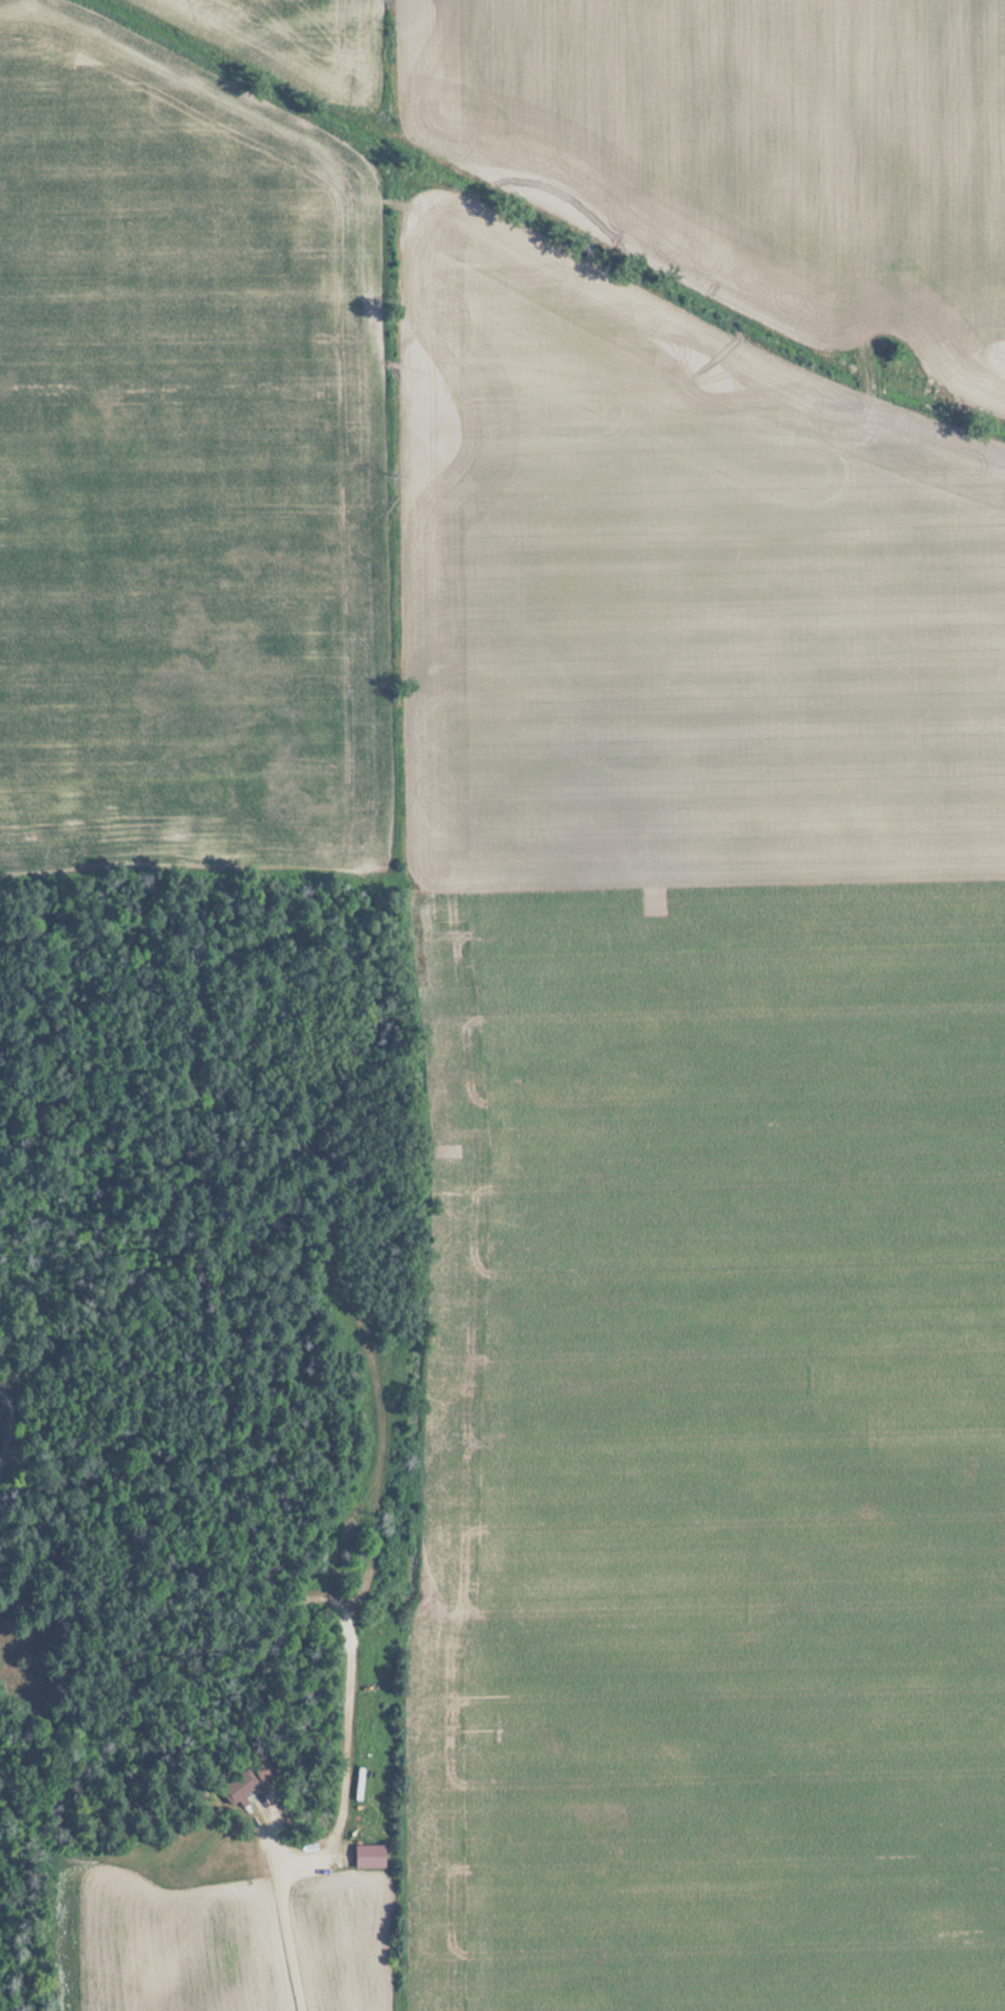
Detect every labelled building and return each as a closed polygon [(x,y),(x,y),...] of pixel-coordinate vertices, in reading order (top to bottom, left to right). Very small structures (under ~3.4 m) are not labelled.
[(248,1759),(253,1769),(220,1784),(228,1800),(280,1776),(268,1750),(248,1759)] [(386,1845),(356,1845),(356,1868),(386,1868),(386,1845)]
